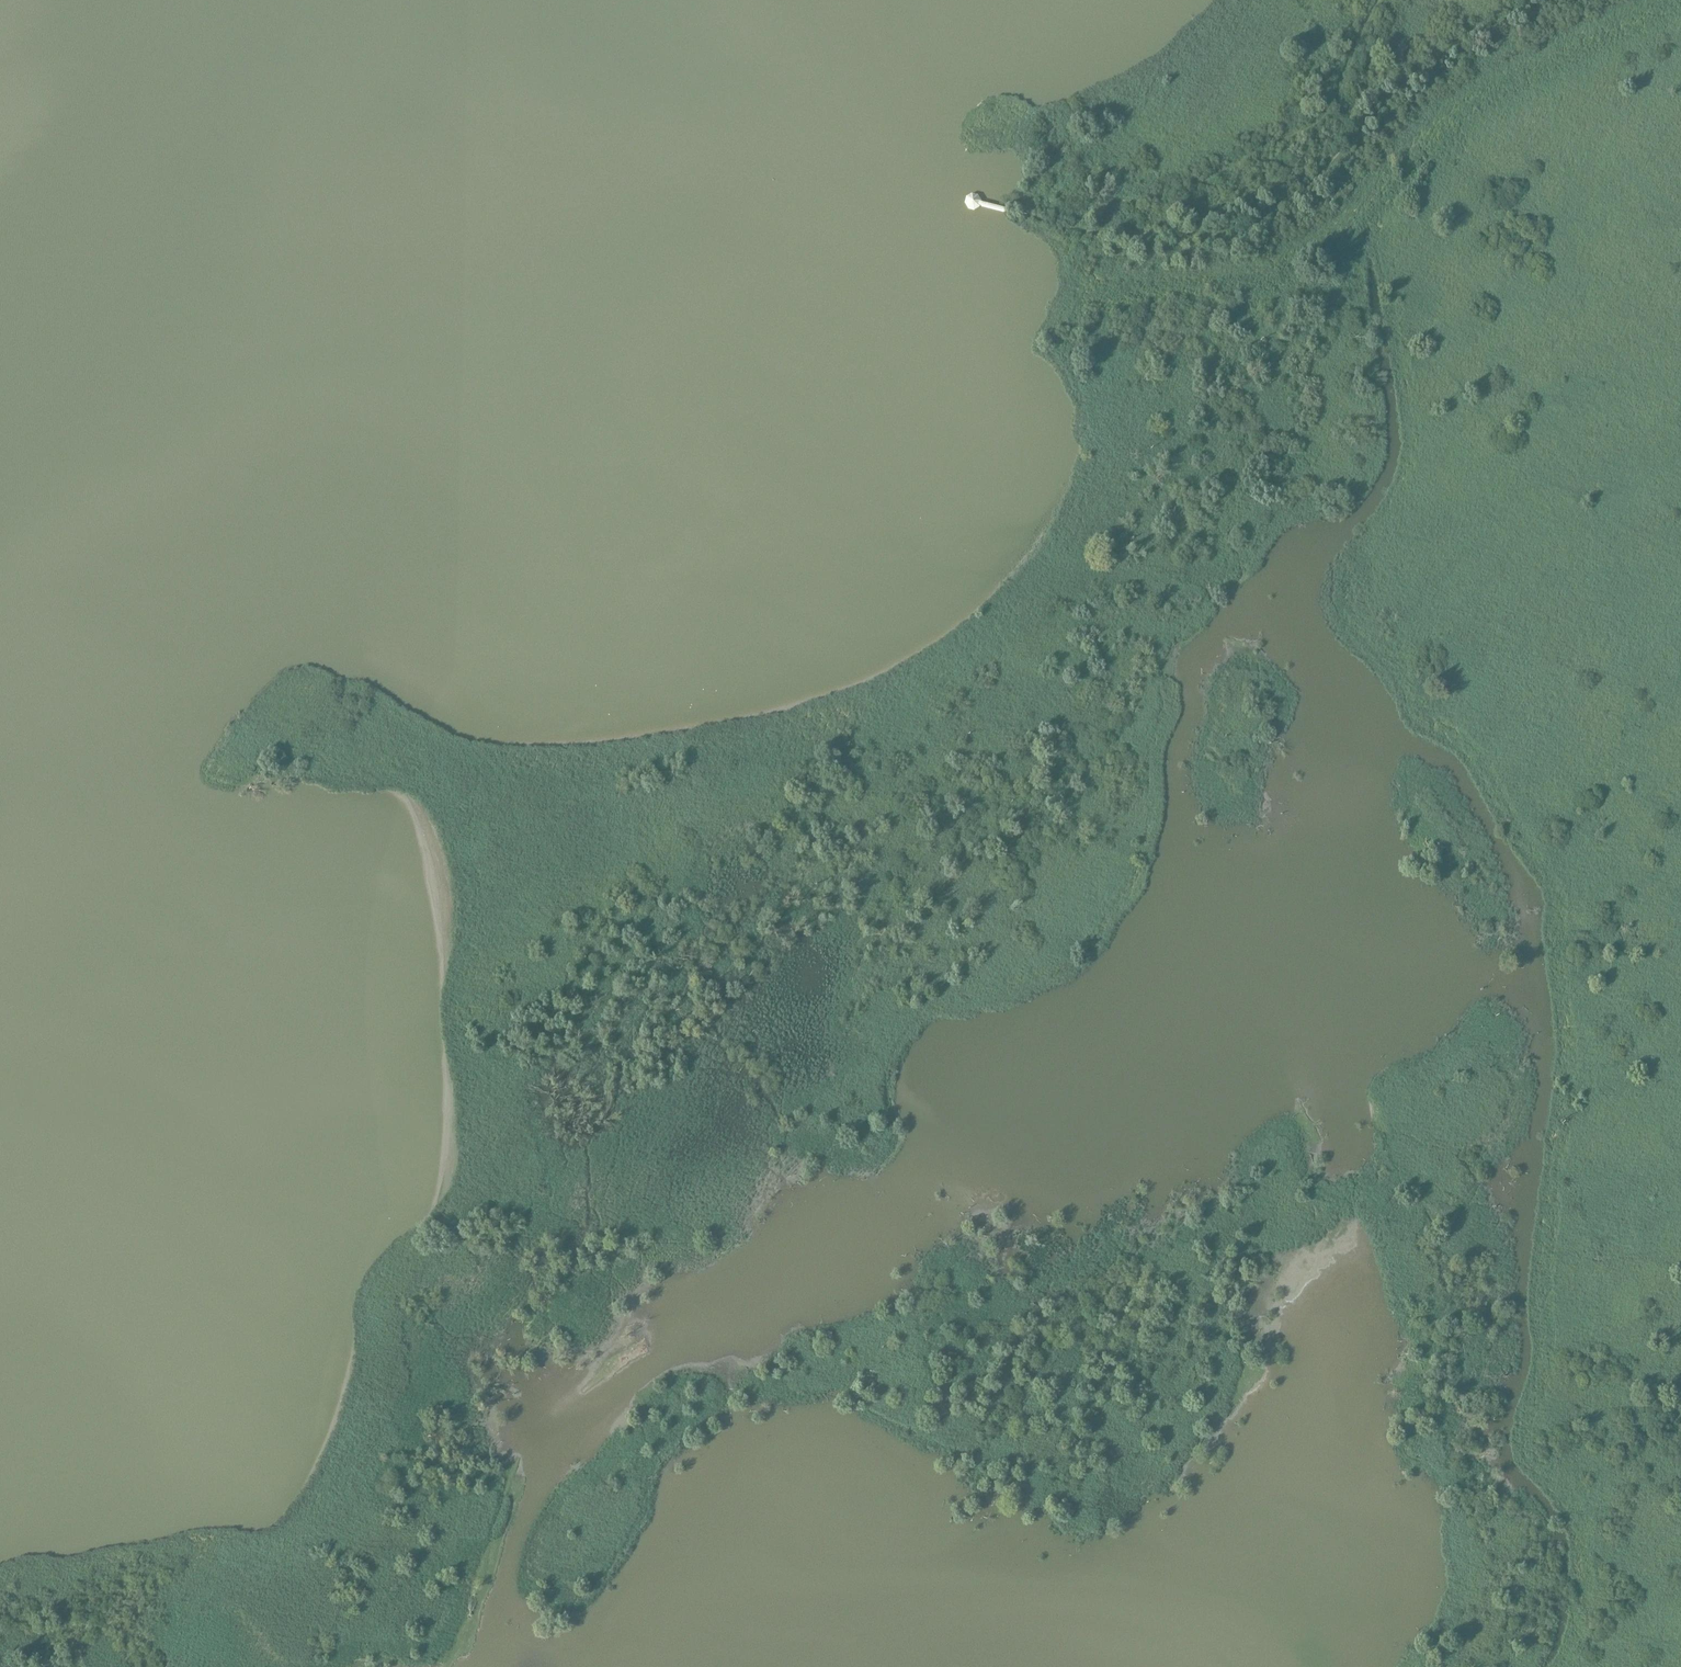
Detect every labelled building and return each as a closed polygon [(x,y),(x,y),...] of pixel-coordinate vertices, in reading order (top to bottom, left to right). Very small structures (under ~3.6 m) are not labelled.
[(968,198),(967,203),(969,208),(974,209),(980,207),(980,206),(1005,212),(1006,211),(1006,209),(981,202),(981,201),(978,196),(973,195),(968,198)]
